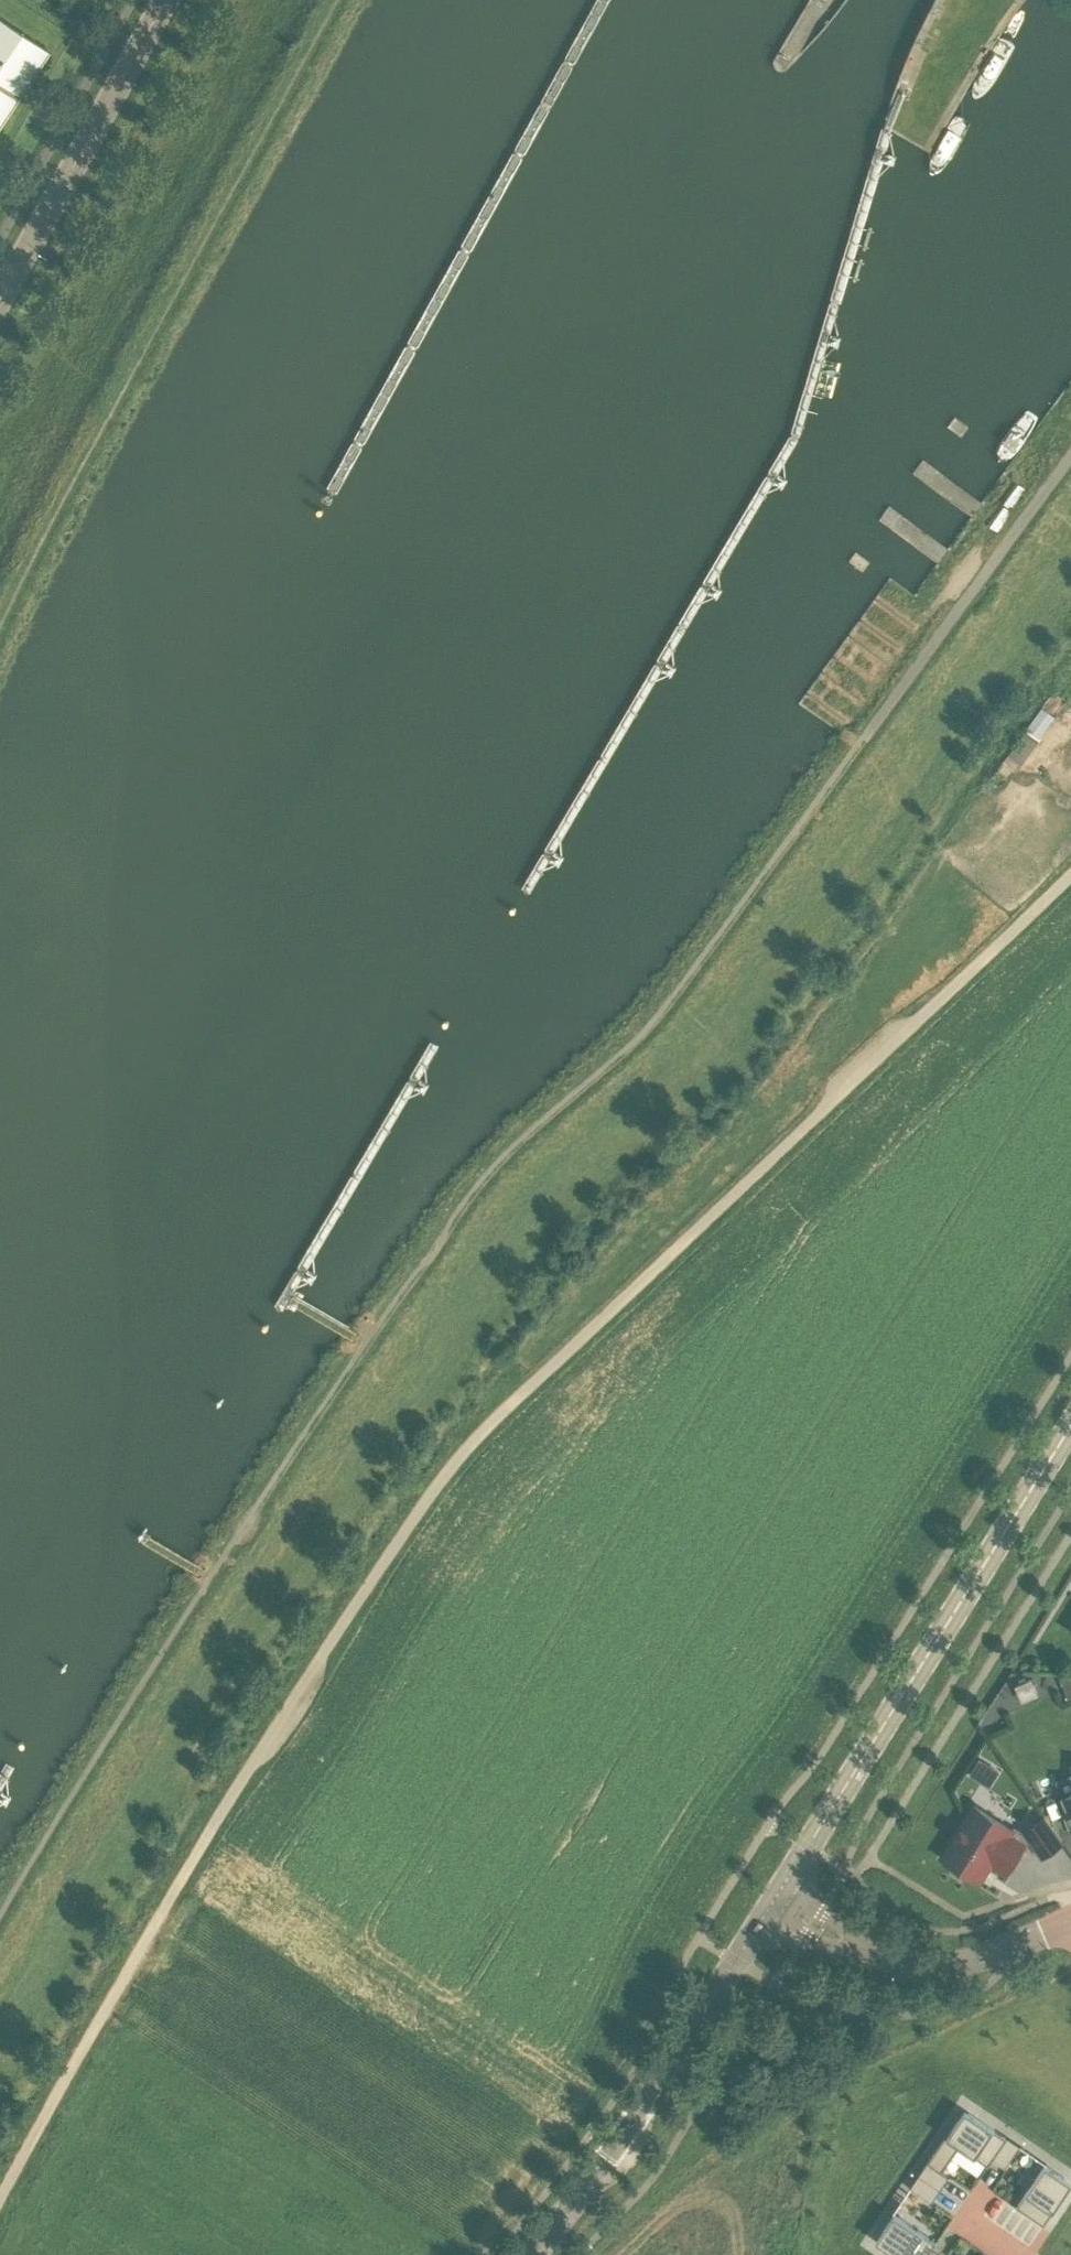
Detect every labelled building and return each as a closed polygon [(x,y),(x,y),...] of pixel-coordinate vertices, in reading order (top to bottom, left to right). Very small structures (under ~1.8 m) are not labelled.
[(48,49),(0,18),(0,122),(48,49)] [(1004,760),(1018,770),(1055,715),(1041,705),(1004,760)] [(1070,1700),(1070,1675),(1070,1674),(1061,1678),(1070,1700)] [(1061,1797),(1067,1811),(1065,1812),(1070,1826),(1070,1793),(1061,1797)] [(1015,1826),(1013,1829),(975,1805),(942,1857),(955,1865),(955,1866),(954,1873),(961,1877),(967,1874),(967,1873),(980,1881),(992,1862),(1008,1872),(1026,1844),(1031,1841),(1042,1857),(1064,1842),(1045,1815),(1023,1831),(1015,1826)] [(947,2135),(920,2175),(941,2189),(950,2177),(943,2172),(960,2146),(990,2166),(994,2159),(1008,2138),(970,2112),(966,2110),(959,2120),(948,2136),(947,2135)] [(1008,2138),(994,2159),(1007,2167),(1021,2146),(1021,2145),(1009,2137),(1008,2138)] [(1017,2206),(1045,2225),(1070,2186),(1070,2181),(1062,2176),(1046,2165),(1045,2164),(1017,2206)] [(920,2175),(912,2187),(913,2188),(933,2201),(941,2189),(920,2175)] [(876,2241),(880,2243),(897,2254),(928,2254),(932,2249),(937,2242),(895,2213),(895,2214),(884,2230),(876,2241)]
